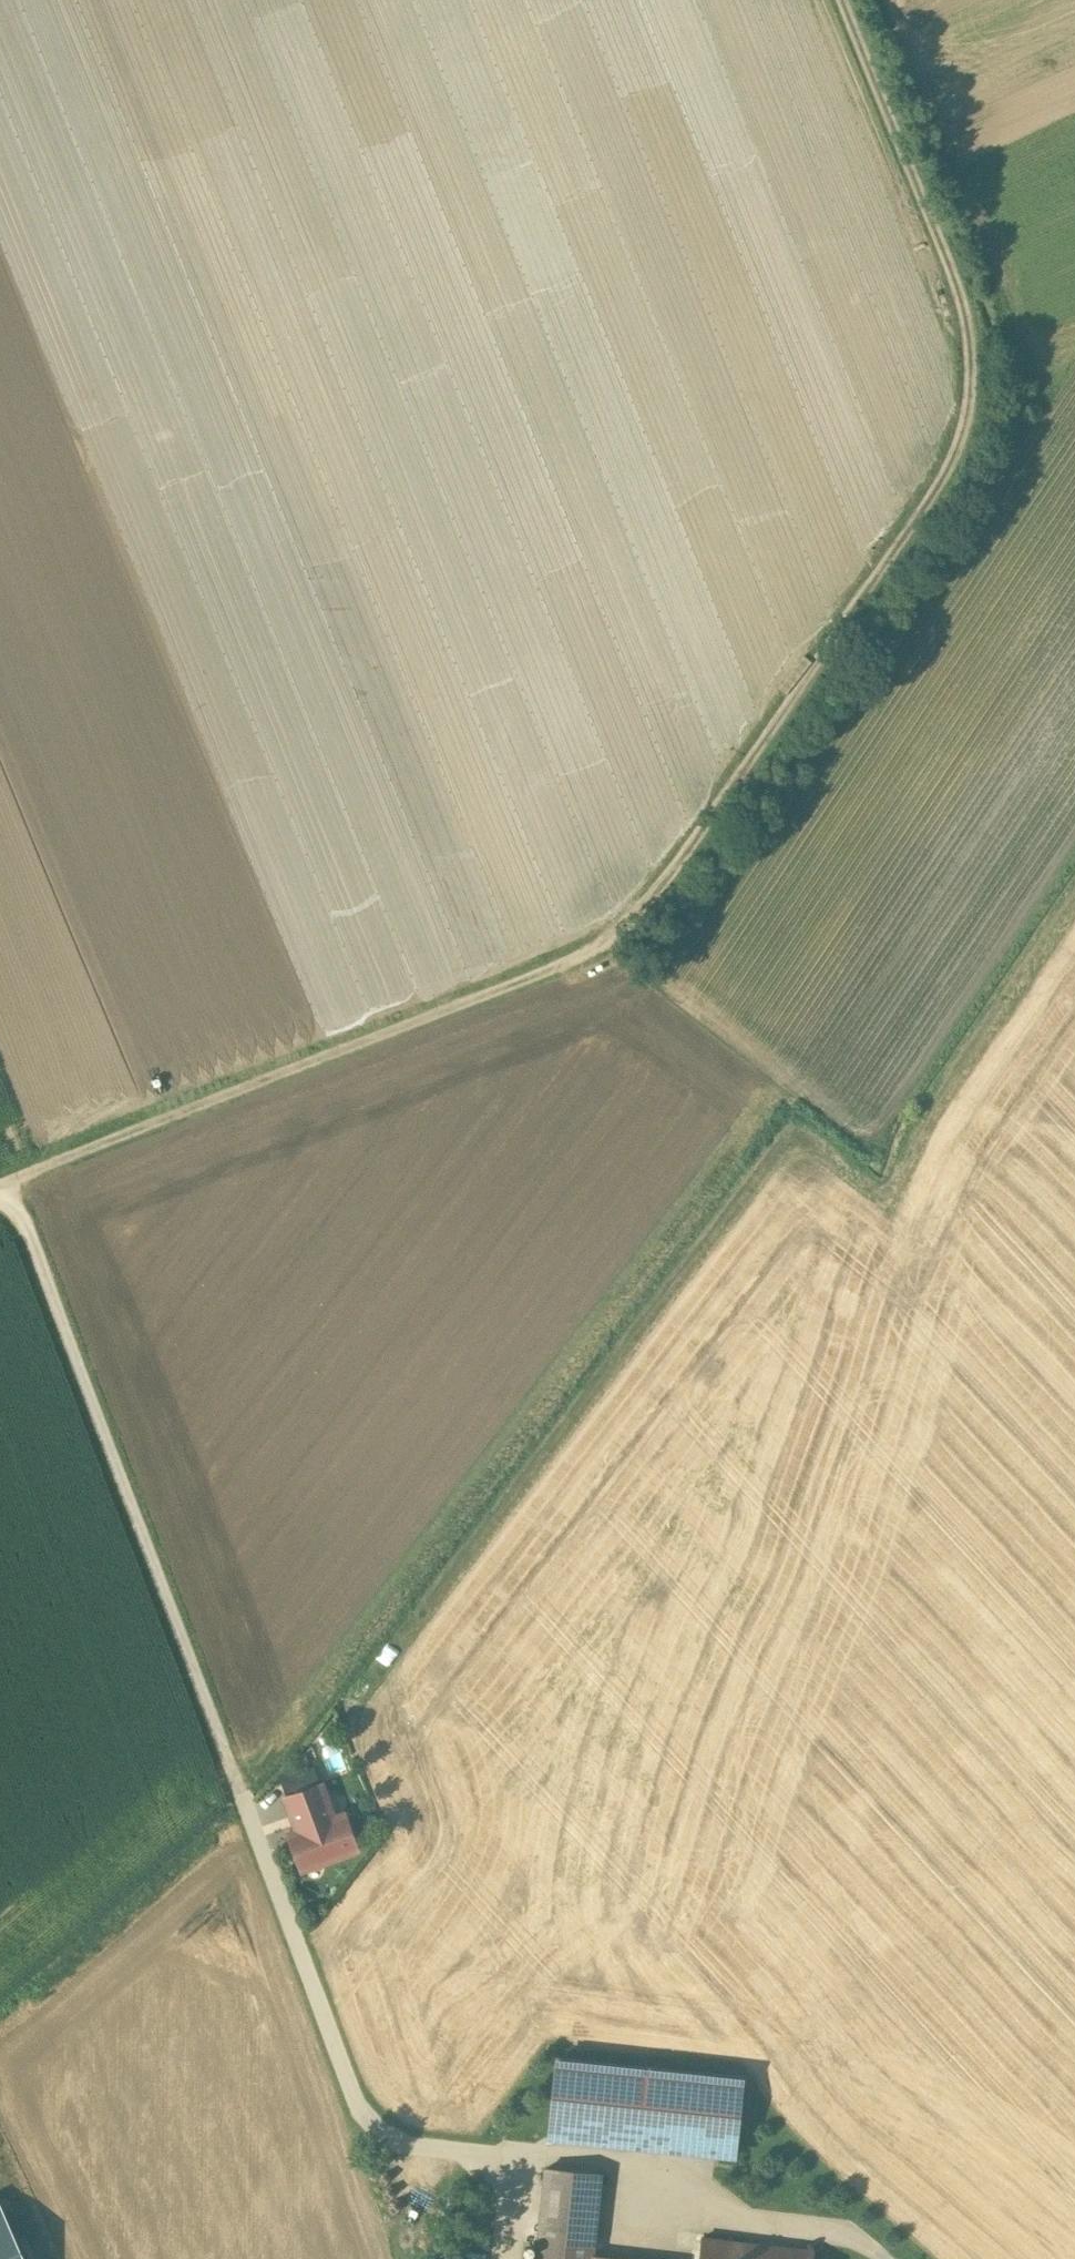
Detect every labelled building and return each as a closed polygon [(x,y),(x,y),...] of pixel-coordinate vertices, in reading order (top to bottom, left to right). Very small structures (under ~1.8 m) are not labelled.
[(325,1820),(332,1818),(320,1784),(286,1797),(298,1830),(299,1830),(303,1822),(323,1815),(325,1820)] [(298,1830),(289,1833),(302,1868),(351,1850),(338,1816),(332,1818),(325,1820),(323,1815),(303,1822),(299,1830),(298,1830)] [(743,2076),(555,2057),(548,2135),(735,2154),(743,2076)] [(544,2166),(534,2258),(591,2258),(600,2173),(544,2166)] [(0,2208),(0,2258),(24,2258),(0,2208)] [(701,2236),(698,2258),(811,2258),(812,2250),(760,2244),(760,2243),(701,2236)]
